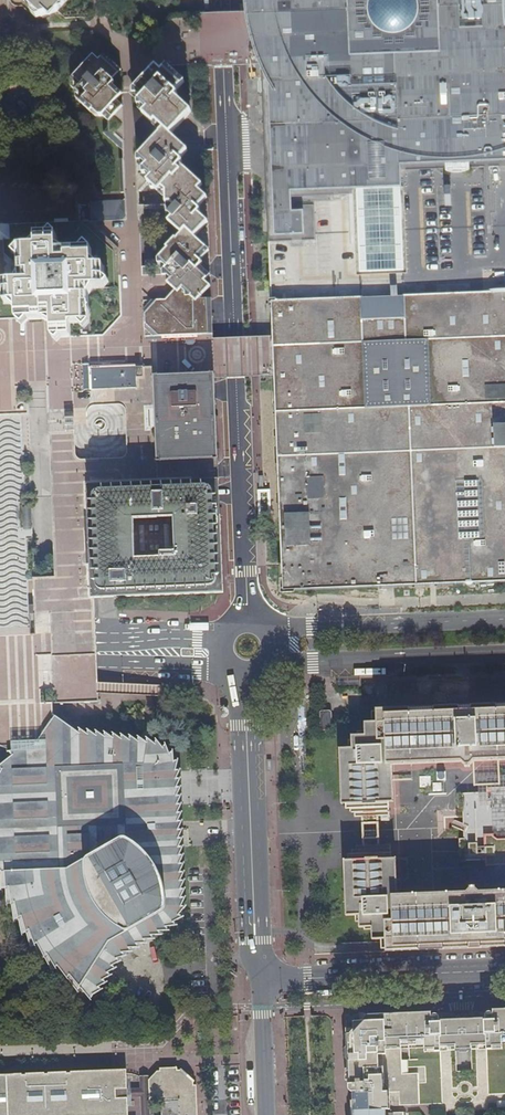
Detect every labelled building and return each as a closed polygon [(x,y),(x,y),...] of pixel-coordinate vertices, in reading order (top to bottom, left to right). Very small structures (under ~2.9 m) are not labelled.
[(31,10),(34,12),(41,19),(43,16),(50,20),(56,13),(58,12),(70,0),(21,0),(31,10)] [(237,2),(239,12),(243,31),(247,45),(250,56),(256,72),(262,83),(261,70),(261,49),(260,44),(259,12),(259,1),(259,0),(237,0),(237,2)] [(266,177),(271,301),(273,336),(273,356),(274,376),(276,430),(282,592),(504,583),(504,0),(259,0),(259,1),(259,12),(261,39),(260,44),(261,49),(261,66),(261,70),(262,83),(265,147),(265,163),(266,177)] [(119,70),(101,54),(96,59),(89,54),(76,70),(68,79),(69,86),(73,89),(74,99),(94,116),(102,115),(108,120),(123,105),(117,99),(123,92),(110,79),(119,70)] [(131,89),(134,107),(141,114),(143,116),(159,131),(157,134),(169,135),(189,112),(173,97),(175,94),(173,92),(164,83),(173,73),(173,65),(152,66),(131,89)] [(173,92),(173,73),(164,83),(173,92)] [(182,82),(173,73),(173,92),(182,82)] [(180,145),(169,135),(157,134),(146,147),(155,154),(161,147),(164,147),(178,158),(181,154),(176,150),(175,146),(180,145)] [(136,140),(138,192),(139,192),(146,182),(158,193),(160,195),(168,195),(188,173),(177,164),(180,160),(178,158),(164,147),(161,147),(155,154),(146,147),(145,148),(136,140)] [(185,150),(180,145),(175,146),(176,150),(181,154),(185,150)] [(188,173),(168,195),(174,201),(194,179),(188,173)] [(179,235),(192,237),(206,221),(196,213),(198,210),(196,208),(187,200),(196,190),(200,184),(194,179),(174,201),(176,203),(172,208),(164,217),(165,221),(179,235)] [(199,193),(196,190),(187,200),(196,208),(199,204),(196,200),(195,196),(199,193)] [(204,198),(199,193),(195,196),(196,200),(199,204),(204,198)] [(90,212),(100,221),(126,220),(125,200),(119,201),(90,202),(90,212)] [(89,326),(84,332),(79,325),(73,332),(74,337),(104,337),(122,317),(118,248),(83,224),(58,225),(56,235),(56,247),(65,251),(79,251),(84,245),(91,249),(91,261),(98,267),(103,267),(103,279),(110,282),(108,284),(104,288),(93,288),(88,298),(88,307),(91,310),(88,313),(89,326)] [(28,248),(19,248),(13,254),(19,259),(19,277),(15,283),(4,283),(0,289),(3,292),(4,306),(11,306),(16,312),(17,322),(22,327),(27,322),(43,321),(52,325),(53,339),(57,343),(63,337),(74,337),(73,332),(79,325),(84,332),(89,326),(88,313),(91,310),(88,307),(88,298),(93,288),(104,288),(108,284),(110,282),(103,279),(103,267),(98,267),(91,261),(91,249),(84,245),(79,251),(65,251),(56,247),(56,235),(52,231),(47,235),(36,236),(36,240),(28,248)] [(192,237),(179,235),(174,241),(183,248),(175,257),(166,249),(156,260),(156,268),(166,275),(181,287),(198,300),(209,287),(203,282),(205,278),(196,269),(201,264),(198,261),(190,254),(200,243),(192,237)] [(174,241),(166,249),(175,257),(183,248),(174,241)] [(198,251),(202,245),(200,243),(190,254),(198,261),(202,256),(199,254),(198,251)] [(207,251),(207,250),(202,245),(198,251),(199,254),(202,256),(207,251)] [(150,337),(207,335),(206,299),(198,300),(181,287),(168,302),(154,302),(143,292),(142,302),(143,338),(150,337)] [(137,367),(137,364),(90,365),(90,391),(115,390),(138,390),(137,378),(137,367)] [(156,461),(217,458),(216,416),(211,416),(210,383),(214,383),(214,379),(214,376),(154,378),(155,406),(155,432),(156,461)] [(120,409),(102,406),(101,412),(120,415),(120,409)] [(223,592),(218,479),(85,484),(89,566),(90,598),(93,598),(223,592)] [(267,492),(258,492),(259,514),(268,513),(267,492)] [(332,728),(330,711),(320,711),(320,729),(332,728)] [(472,756),(479,756),(480,760),(491,760),(490,756),(504,755),(504,716),(393,721),(394,756),(394,760),(415,759),(459,757),(459,761),(464,763),(464,765),(467,765),(469,765),(472,760),(472,756)] [(8,752),(10,756),(3,764),(0,772),(0,822),(4,823),(4,834),(5,846),(9,867),(14,883),(18,894),(23,904),(33,919),(39,929),(50,943),(61,956),(76,970),(93,982),(111,953),(120,943),(123,939),(129,947),(172,923),(177,917),(179,913),(180,908),(174,765),(171,758),(169,753),(163,748),(157,745),(147,743),(53,730),(53,720),(37,744),(29,743),(29,747),(19,749),(8,752)] [(394,756),(393,721),(362,723),(363,730),(364,730),(364,735),(350,736),(350,748),(338,748),(339,763),(352,762),(353,803),(353,816),(363,816),(363,819),(381,819),(381,814),(390,814),(387,757),(394,756)] [(486,787),(486,795),(462,796),(464,847),(471,846),(471,852),(478,852),(478,850),(485,850),(485,860),(485,865),(489,865),(494,864),(494,871),(504,870),(504,787),(486,787)] [(481,895),(480,892),(476,888),(475,887),(475,885),(469,885),(469,888),(466,892),(466,895),(461,896),(443,897),(438,897),(438,894),(428,894),(428,897),(405,898),(393,898),(392,867),(394,867),(394,862),(392,862),(391,845),(381,845),(381,842),(364,842),(364,846),(355,847),(356,866),(357,900),(344,901),(345,915),(358,915),(358,927),(371,926),(372,938),(442,935),(443,938),(482,937),(481,933),(504,932),(504,894),(481,895)] [(494,1007),(494,1009),(488,1009),(487,1011),(487,1014),(488,1043),(488,1048),(494,1048),(494,1043),(504,1043),(504,1007),(494,1007)] [(367,1013),(367,1021),(367,1024),(370,1026),(362,1036),(360,1034),(355,1034),(356,1039),(347,1039),(350,1090),(355,1091),(355,1107),(386,1107),(391,1107),(390,1091),(400,1091),(400,1105),(421,1104),(420,1073),(403,1074),(403,1048),(436,1046),(436,1050),(442,1050),(442,1045),(441,1016),(436,1012),(434,1015),(432,1015),(432,1010),(367,1013)] [(441,1016),(442,1045),(456,1045),(457,1049),(473,1049),(473,1044),(488,1043),(487,1014),(463,1015),(441,1016)] [(367,1024),(367,1021),(355,1021),(355,1034),(360,1034),(362,1036),(370,1026),(367,1024)] [(199,1083),(182,1067),(163,1068),(151,1080),(151,1101),(163,1101),(163,1114),(200,1114),(199,1083)] [(1,1076),(3,1114),(129,1114),(130,1103),(129,1100),(126,1099),(126,1088),(129,1085),(128,1074),(125,1074),(125,1071),(1,1076)] [(387,1109),(386,1107),(355,1107),(355,1110),(355,1114),(387,1114),(387,1109)]
